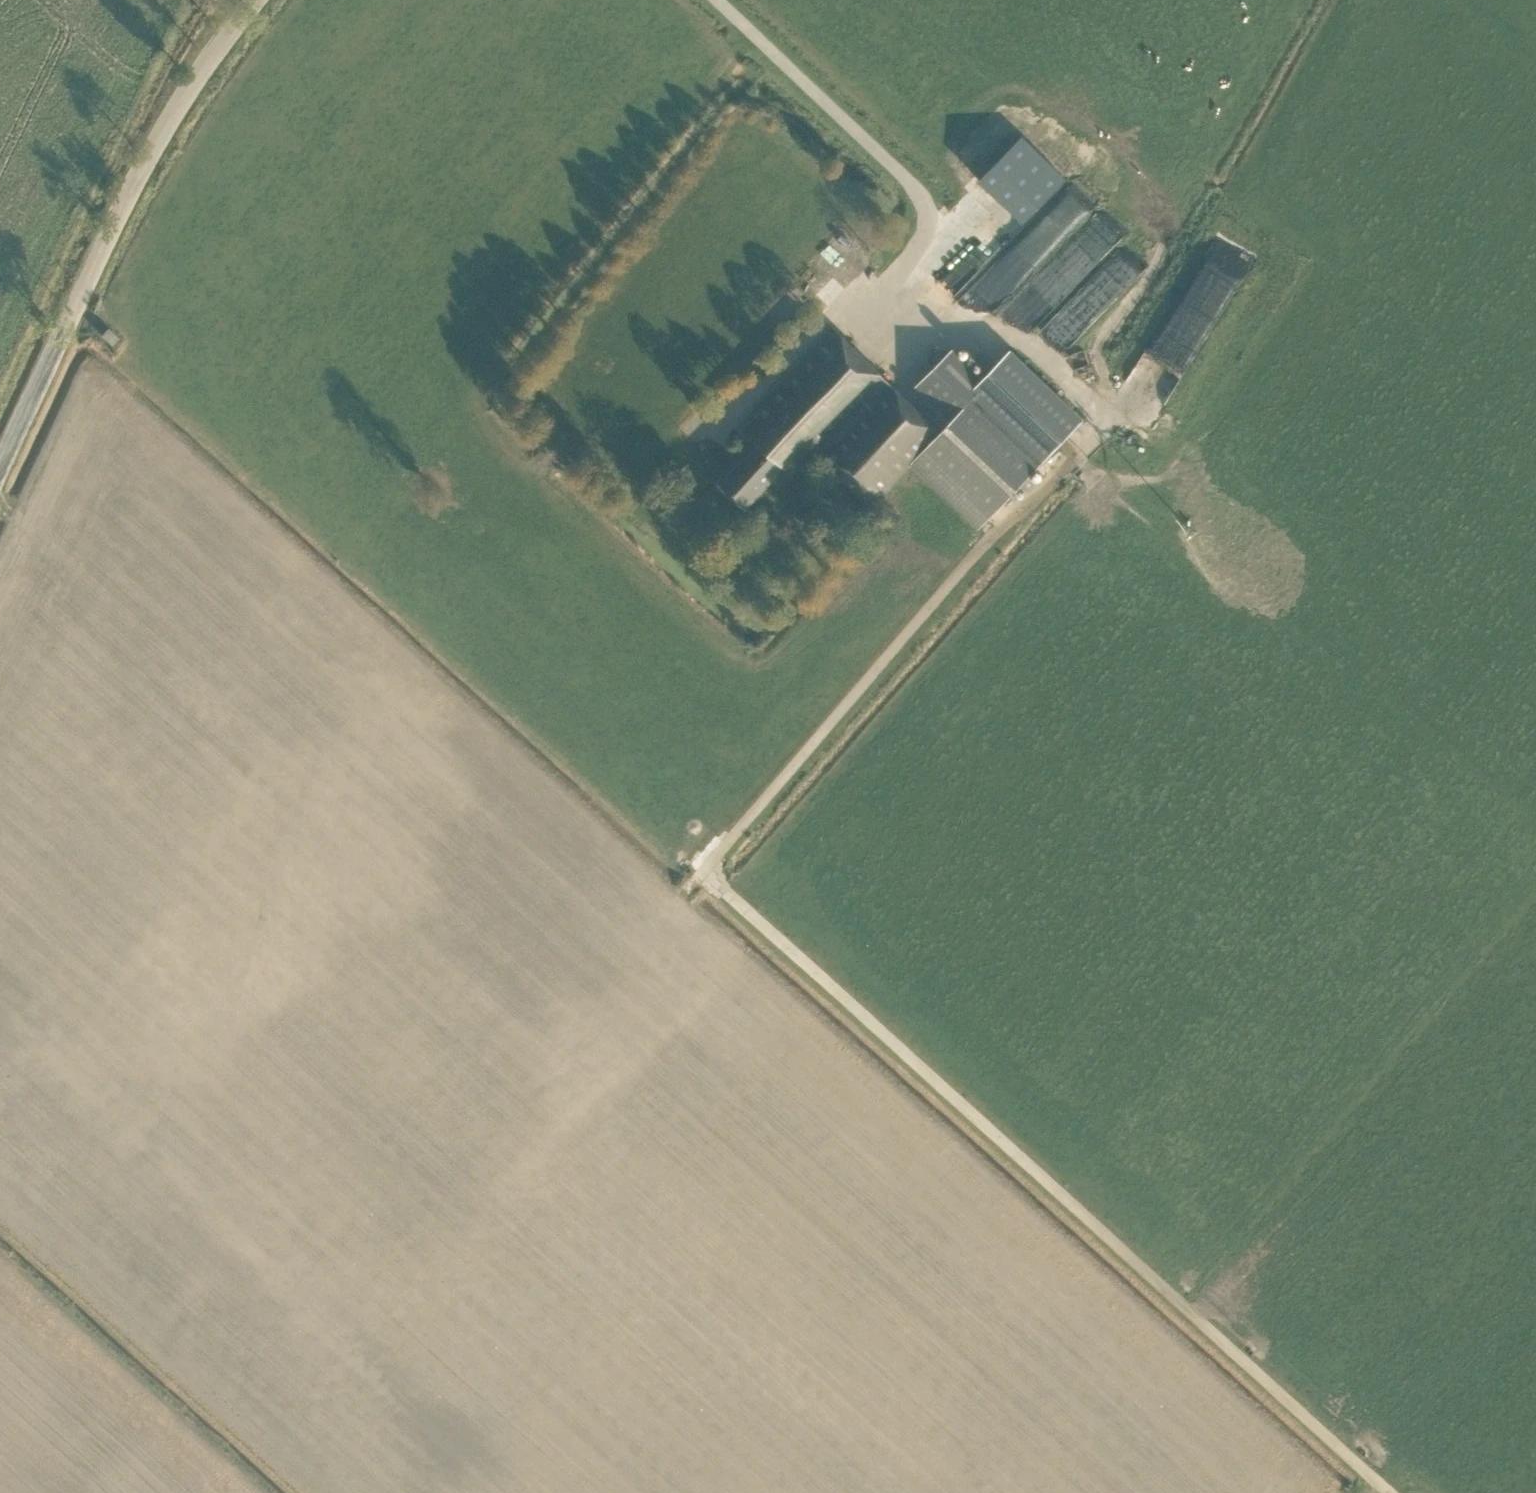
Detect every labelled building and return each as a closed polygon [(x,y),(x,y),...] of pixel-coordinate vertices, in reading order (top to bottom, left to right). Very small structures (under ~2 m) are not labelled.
[(979,180),(1023,223),(1066,179),(1022,136),(979,180)] [(1073,188),(1032,223),(1038,230),(1021,245),(1035,261),(1099,205),(1086,191),(1080,197),(1073,188)] [(1042,329),(1066,350),(1146,258),(1122,237),(1042,329)] [(1003,356),(983,377),(954,349),(921,383),(955,417),(941,431),(833,326),(752,409),(759,415),(753,421),(746,429),(759,442),(720,482),(744,505),(782,467),(790,475),(806,458),(810,462),(819,453),(872,505),(914,461),(979,524),(1049,453),(1075,425),(1003,356)] [(101,335),(112,345),(119,336),(108,327),(101,335)]
